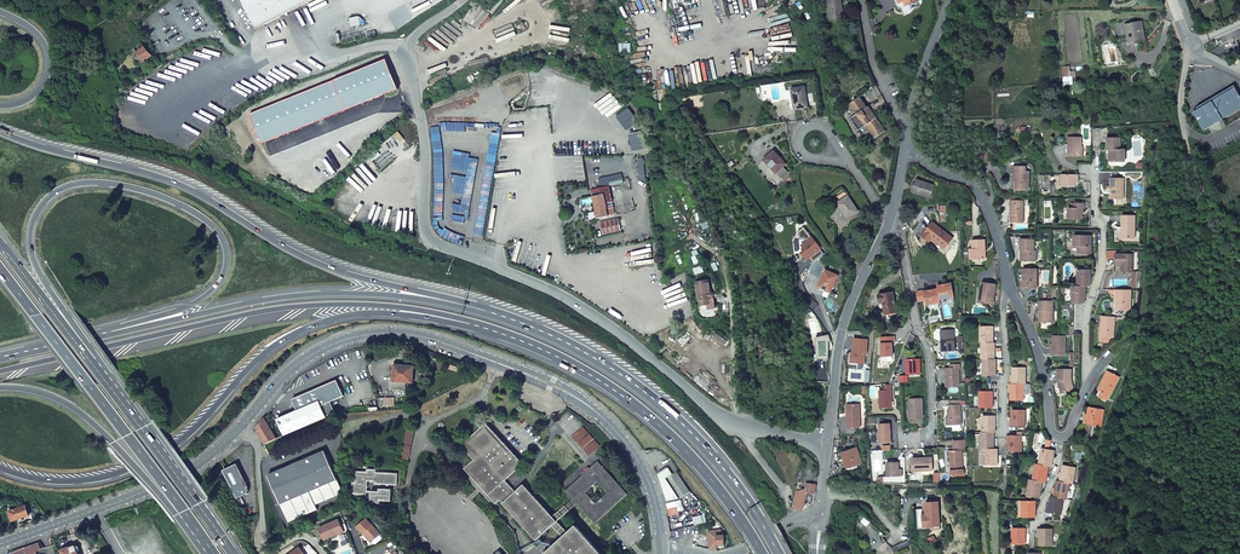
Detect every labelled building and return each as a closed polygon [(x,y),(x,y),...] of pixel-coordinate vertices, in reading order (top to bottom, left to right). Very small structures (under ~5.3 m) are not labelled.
[(255,29),(313,0),(240,0),(255,29)] [(828,1),(831,20),(844,18),(841,0),(832,0),(828,1)] [(897,10),(917,2),(916,0),(894,0),(897,10)] [(1145,39),(1142,22),(1136,23),(1136,18),(1126,20),(1128,37),(1133,37),(1133,41),(1145,39)] [(147,47),(139,52),(146,62),(157,56),(147,47)] [(261,144),(398,89),(386,59),(249,114),(261,144)] [(1235,87),(1206,104),(1205,103),(1200,106),(1201,108),(1193,112),(1204,130),(1239,109),(1239,96),(1235,87)] [(791,91),(795,111),(807,108),(804,88),(791,91)] [(886,130),(873,112),(871,113),(859,97),(850,104),(857,114),(865,126),(867,125),(876,137),(886,130)] [(865,126),(857,114),(851,118),(860,130),(865,126)] [(1080,137),(1067,137),(1067,157),(1080,157),(1080,137)] [(1119,150),(1119,139),(1111,139),(1107,139),(1107,145),(1105,145),(1105,150),(1108,150),(1108,152),(1110,152),(1110,155),(1108,155),(1108,160),(1114,160),(1114,162),(1123,162),(1123,150),(1119,150)] [(765,163),(778,176),(787,167),(774,154),(765,163)] [(645,175),(643,157),(636,158),(638,176),(645,175)] [(1013,171),(1015,171),(1014,188),(1027,188),(1028,171),(1024,170),(1024,166),(1013,166),(1013,171)] [(622,178),(621,173),(598,178),(600,187),(608,185),(623,182),(622,178)] [(1074,186),(1074,180),(1077,179),(1077,174),(1061,174),(1061,186),(1074,186)] [(935,184),(923,180),(916,177),(915,180),(912,189),(930,196),(935,184)] [(1112,199),(1123,199),(1123,178),(1109,177),(1109,188),(1112,188),(1112,199)] [(612,202),(608,185),(600,187),(590,189),(592,196),(603,193),(605,203),(612,202)] [(837,200),(847,214),(858,207),(847,192),(837,200)] [(603,193),(592,196),(597,219),(608,216),(606,206),(605,203),(603,193)] [(1012,210),(1012,221),(1022,221),(1022,200),(1010,199),(1010,210),(1012,210)] [(1073,207),(1067,207),(1067,213),(1069,213),(1069,219),(1081,219),(1081,208),(1083,208),(1083,203),(1073,202),(1073,207)] [(613,205),(606,206),(608,216),(615,215),(613,205)] [(1133,238),(1134,216),(1121,216),(1121,227),(1123,228),(1122,238),(1133,238)] [(600,222),(603,235),(621,231),(618,218),(600,222)] [(950,236),(931,220),(920,233),(927,239),(930,235),(942,246),(950,236)] [(1073,246),(1079,246),(1079,253),(1090,253),(1090,246),(1089,246),(1089,241),(1091,241),(1091,236),(1073,236),(1073,246)] [(984,257),(983,237),(971,238),(972,258),(984,257)] [(1022,250),(1022,260),(1035,260),(1035,250),(1031,250),(1031,239),(1020,239),(1020,250),(1022,250)] [(1131,272),(1131,254),(1113,254),(1113,264),(1121,264),(1121,272),(1131,272)] [(827,267),(821,283),(832,288),(839,271),(827,267)] [(1036,288),(1036,268),(1022,268),(1022,282),(1024,282),(1024,288),(1036,288)] [(1077,269),(1076,286),(1084,286),(1089,286),(1089,284),(1090,269),(1077,269)] [(715,297),(712,279),(695,281),(700,309),(714,307),(712,297),(715,297)] [(937,285),(937,288),(940,298),(953,296),(951,282),(937,285)] [(981,282),(980,292),(981,292),(980,301),(992,303),(995,284),(981,282)] [(1071,286),(1071,302),(1073,302),(1084,302),(1084,286),(1076,286),(1071,286)] [(937,288),(923,290),(926,304),(940,301),(940,298),(937,288)] [(1117,309),(1129,309),(1129,290),(1115,290),(1115,300),(1117,300),(1117,309)] [(883,302),(885,313),(896,312),(893,291),(879,294),(880,302),(883,302)] [(1041,311),(1040,322),(1052,322),(1052,301),(1038,300),(1038,311),(1041,311)] [(1101,316),(1100,327),(1102,327),(1101,336),(1113,337),(1114,316),(1101,316)] [(980,326),(980,342),(981,342),(992,342),(992,326),(980,326)] [(954,351),(953,330),(940,331),(941,339),(943,339),(943,342),(941,342),(942,352),(954,351)] [(1064,354),(1064,335),(1052,335),(1052,345),(1054,345),(1054,354),(1064,354)] [(981,342),(980,359),(982,359),(994,359),(994,342),(992,342),(981,342)] [(982,359),(982,375),(995,375),(995,359),(994,359),(982,359)] [(920,375),(920,360),(908,360),(908,369),(906,369),(906,375),(920,375)] [(1105,380),(1100,391),(1101,391),(1109,395),(1119,376),(1114,374),(1117,369),(1108,364),(1105,370),(1107,371),(1102,379),(1105,380)] [(395,365),(393,381),(393,389),(405,390),(406,382),(413,383),(414,367),(395,365)] [(945,370),(946,388),(950,388),(958,387),(958,370),(959,370),(959,365),(950,366),(950,370),(945,370)] [(1026,383),(1026,367),(1014,367),(1013,377),(1011,377),(1014,384),(1027,384),(1026,383)] [(1070,380),(1070,369),(1057,369),(1056,380),(1058,380),(1061,393),(1072,390),(1070,380)] [(327,417),(322,406),(331,402),(344,396),(337,380),(293,399),(297,411),(277,419),(284,436),(327,417)] [(1012,400),(1025,401),(1027,384),(1014,384),(1010,384),(1010,390),(1012,390),(1012,400)] [(891,409),(891,390),(879,390),(879,409),(891,409)] [(979,391),(978,407),(991,407),(992,391),(979,391)] [(1109,395),(1101,391),(1098,397),(1106,401),(1109,395)] [(393,398),(379,398),(378,405),(378,406),(393,406),(393,398)] [(909,400),(909,411),(909,418),(922,417),(921,400),(909,400)] [(947,411),(947,418),(948,426),(952,426),(960,426),(959,401),(949,401),(949,410),(947,411)] [(331,402),(322,406),(327,417),(336,414),(331,402)] [(859,427),(859,404),(848,404),(848,416),(846,416),(846,427),(859,427)] [(1084,422),(1101,425),(1103,409),(1089,407),(1087,415),(1085,415),(1084,422)] [(1024,426),(1024,410),(1011,409),(1011,420),(1009,420),(1009,426),(1024,426)] [(982,415),(981,432),(993,432),(994,432),(994,426),(995,415),(982,415)] [(265,419),(273,433),(277,432),(267,416),(265,419)] [(257,429),(265,444),(277,439),(273,433),(265,419),(257,429)] [(494,502),(498,499),(535,539),(551,524),(562,536),(541,553),(542,553),(602,553),(574,523),(567,531),(556,520),(575,503),(593,523),(626,492),(596,460),(563,490),(569,496),(550,513),(521,482),(513,489),(503,478),(520,463),(483,422),(458,444),(471,458),(461,467),(494,502)] [(879,423),(879,432),(881,432),(881,441),(890,441),(890,423),(879,423)] [(980,432),(980,442),(980,446),(980,448),(984,448),(993,448),(993,432),(981,432),(980,432)] [(1021,452),(1021,435),(1015,435),(1006,435),(1006,442),(1008,442),(1008,451),(1021,452)] [(963,438),(951,440),(953,450),(965,448),(963,438)] [(844,467),(860,462),(855,447),(844,450),(843,448),(838,449),(844,467)] [(984,448),(984,465),(997,465),(997,454),(996,448),(993,448),(984,448)] [(1041,448),(1038,464),(1048,466),(1051,466),(1054,450),(1041,448)] [(962,469),(961,449),(953,450),(948,450),(948,461),(950,461),(950,469),(962,469)] [(325,452),(268,475),(288,522),(317,510),(315,506),(343,494),(325,452)] [(911,470),(931,470),(931,457),(911,458),(911,470)] [(673,473),(660,481),(662,486),(663,488),(663,489),(664,493),(664,494),(665,495),(665,496),(665,497),(666,502),(667,502),(680,498),(690,491),(676,471),(678,469),(674,464),(670,460),(666,464),(668,466),(673,473)] [(886,461),(886,475),(901,474),(901,467),(898,467),(898,461),(886,461)] [(1035,463),(1032,480),(1041,481),(1044,482),(1048,466),(1038,464),(1035,463)] [(237,464),(223,470),(237,498),(241,496),(248,493),(247,485),(237,464)] [(1063,465),(1061,475),(1059,474),(1057,481),(1069,483),(1072,484),(1075,468),(1063,465)] [(660,481),(673,473),(668,466),(658,474),(660,481)] [(367,481),(374,481),(374,484),(397,485),(398,472),(376,472),(376,468),(367,467),(367,471),(356,471),(355,481),(352,481),(351,493),(365,493),(365,496),(370,497),(370,502),(379,503),(379,500),(390,501),(390,489),(378,488),(378,491),(366,490),(367,481)] [(218,474),(221,482),(226,479),(223,472),(218,474)] [(1026,495),(1039,497),(1041,481),(1032,480),(1029,479),(1026,495)] [(1066,499),(1069,483),(1057,481),(1056,480),(1054,490),(1052,490),(1051,496),(1063,498),(1066,499)] [(807,481),(806,487),(797,490),(793,508),(802,508),(806,491),(815,493),(816,483),(807,481)] [(1060,514),(1063,498),(1051,496),(1050,496),(1048,506),(1046,505),(1045,512),(1052,513),(1060,514)] [(925,513),(925,515),(921,515),(921,513),(920,508),(914,508),(916,528),(931,527),(931,521),(938,521),(936,500),(923,502),(924,512),(924,513),(925,513)] [(1022,500),(1021,517),(1029,517),(1034,517),(1034,500),(1022,500)] [(12,520),(29,515),(26,505),(8,511),(12,520)] [(355,526),(362,534),(364,533),(370,541),(379,533),(365,518),(355,526)] [(323,539),(343,530),(337,519),(318,527),(323,539)] [(1011,527),(1011,544),(1016,544),(1024,544),(1024,528),(1011,527)] [(1052,528),(1042,528),(1037,528),(1037,534),(1039,534),(1039,544),(1052,544),(1052,528)] [(722,530),(708,531),(709,549),(717,549),(717,545),(724,545),(723,536),(722,536),(722,530)] [(895,551),(909,544),(906,541),(890,548),(889,548),(893,553),(895,551)] [(35,551),(40,549),(38,543),(24,548),(26,553),(25,553),(36,553),(35,551)] [(70,547),(68,547),(62,549),(63,553),(79,553),(78,552),(79,551),(80,549),(80,548),(79,546),(78,546),(77,545),(76,545),(75,545),(70,547)]
